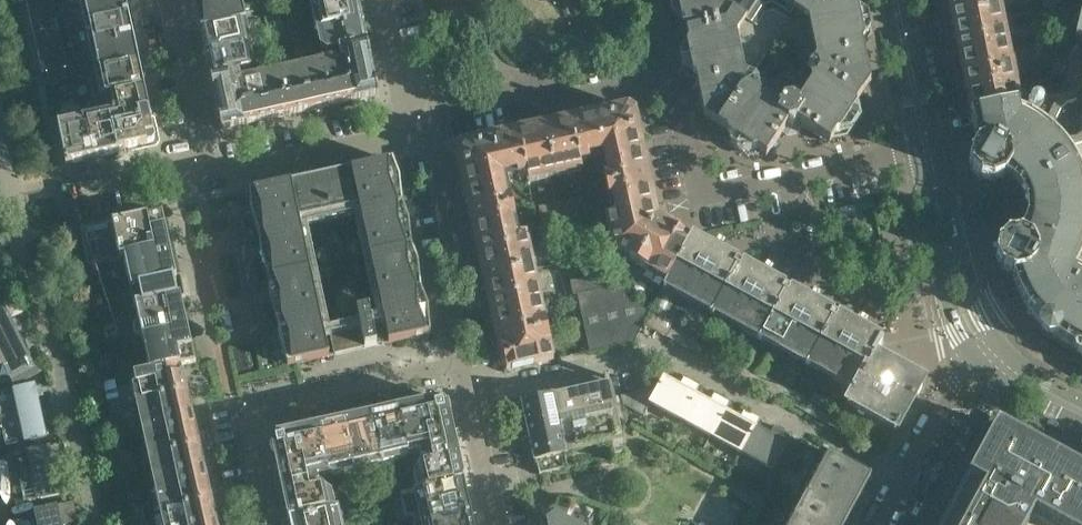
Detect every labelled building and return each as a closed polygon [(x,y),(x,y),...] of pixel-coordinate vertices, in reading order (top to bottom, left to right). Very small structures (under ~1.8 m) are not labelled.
[(55,0),(30,0),(44,61),(66,57),(67,53),(61,28),(56,3),(55,0)] [(75,25),(70,0),(56,3),(61,28),(75,25)] [(125,0),(85,0),(90,22),(128,14),(125,0)] [(237,0),(193,0),(200,32),(241,23),(242,23),(237,0)] [(357,0),(348,0),(314,7),(319,29),(362,20),(357,0)] [(836,135),(839,135),(856,109),(855,105),(870,82),(862,43),(864,39),(858,9),(855,7),(853,0),(677,0),(681,20),(684,22),(688,42),(686,45),(692,75),(695,77),(704,117),(727,132),(727,136),(753,153),(757,152),(766,158),(789,123),(795,122),(820,139),(829,144),(836,135)] [(996,12),(994,0),(948,0),(947,2),(948,10),(952,13),(956,28),(953,32),(955,40),(958,43),(960,50),(1002,41),(996,12)] [(133,38),(128,14),(90,22),(95,46),(133,38)] [(1058,95),(1067,106),(1076,103),(1081,103),(1081,18),(1080,18),(1074,41),(1081,43),(1080,48),(1071,46),(1069,56),(1066,78),(1064,84),(1058,95)] [(366,42),(362,20),(319,29),(323,48),(329,52),(340,49),(340,48),(366,42)] [(246,45),(241,23),(200,32),(205,54),(246,45)] [(139,63),(133,38),(95,46),(101,71),(139,63)] [(1016,82),(1014,73),(1012,63),(1007,64),(1002,41),(960,50),(961,57),(959,61),(961,69),(964,71),(969,93),(966,97),(970,112),(1015,103),(1011,83),(1016,82)] [(379,97),(366,42),(340,48),(340,49),(342,60),(346,60),(356,102),(379,97)] [(250,64),(246,45),(205,54),(210,76),(239,70),(239,72),(247,70),(250,64)] [(86,74),(80,50),(67,53),(72,77),(86,74)] [(1066,72),(1069,54),(1058,52),(1055,70),(1066,72)] [(356,102),(346,60),(342,60),(324,64),(334,107),(356,102)] [(144,88),(139,63),(101,71),(106,94),(108,96),(111,95),(144,88)] [(334,107),(324,64),(303,69),(312,111),(334,107)] [(312,111),(303,69),(281,74),(291,116),(312,111)] [(246,126),(236,84),(242,83),(239,72),(239,70),(210,76),(222,131),(246,126)] [(291,116),(281,74),(260,79),(269,121),(291,116)] [(260,79),(242,83),(236,84),(246,126),(269,121),(260,79)] [(151,120),(144,88),(111,95),(115,114),(109,115),(112,128),(151,120)] [(1060,112),(1067,106),(1058,95),(1039,98),(1045,127),(1025,131),(976,141),(976,145),(969,156),(971,169),(979,179),(992,182),(1005,177),(1010,168),(1012,165),(1011,161),(1056,122),(1056,121),(1060,112)] [(1045,127),(1039,98),(1015,103),(970,112),(976,141),(1025,131),(1045,127)] [(1076,103),(1067,106),(1060,112),(1056,121),(1056,122),(1011,161),(1012,165),(1010,168),(1016,175),(1021,180),(1025,184),(1027,187),(1029,191),(1031,196),(1032,202),(1033,206),(1033,209),(1034,212),(1034,216),(1034,220),(1033,224),(1032,227),(1032,231),(1030,235),(1029,238),(1020,233),(1007,235),(997,244),(995,258),(1001,270),(1012,276),(1015,284),(1017,290),(1019,295),(1022,300),(1025,304),(1028,309),(1031,313),(1036,320),(1041,325),(1046,330),(1052,334),(1058,339),(1063,342),(1081,353),(1081,103),(1076,103)] [(653,208),(633,115),(633,113),(627,110),(626,110),(625,111),(595,117),(602,151),(608,177),(603,178),(608,200),(613,199),(616,216),(653,208)] [(118,154),(112,128),(109,115),(84,120),(93,159),(118,154)] [(602,151),(595,117),(570,123),(578,161),(591,159),(590,154),(602,151)] [(93,159),(84,120),(58,126),(67,165),(93,159)] [(155,137),(151,120),(112,128),(118,154),(149,147),(150,147),(151,147),(151,146),(151,145),(150,144),(153,140),(154,140),(155,140),(156,139),(156,138),(155,138),(155,137)] [(578,161),(570,123),(558,125),(555,129),(545,132),(554,171),(579,166),(578,161)] [(554,171),(545,132),(535,134),(531,131),(519,134),(528,172),(528,177),(554,171)] [(528,172),(519,134),(494,139),(501,173),(514,170),(515,175),(528,172)] [(504,187),(501,173),(494,139),(464,146),(463,146),(461,146),(458,152),(458,153),(459,154),(479,245),(515,237),(512,221),(516,220),(511,198),(507,199),(504,187)] [(402,205),(400,180),(393,162),(351,171),(360,213),(360,215),(402,205)] [(360,213),(351,171),(291,184),(301,225),(360,213)] [(301,227),(301,225),(291,184),(250,193),(251,213),(259,237),(301,227)] [(580,206),(579,200),(578,195),(569,197),(571,208),(580,206)] [(547,214),(545,202),(537,204),(539,210),(540,216),(547,214)] [(412,248),(409,223),(402,205),(360,215),(370,257),(412,248)] [(670,277),(691,239),(655,220),(653,208),(616,216),(609,217),(616,248),(629,255),(627,259),(646,270),(648,266),(670,277)] [(186,298),(182,278),(181,275),(178,276),(163,211),(80,230),(88,267),(125,259),(149,372),(180,365),(180,367),(197,364),(183,299),(186,298)] [(310,270),(301,227),(259,237),(260,255),(268,279),(310,270)] [(536,303),(529,270),(521,236),(515,237),(479,245),(494,313),(536,303)] [(700,280),(715,252),(691,239),(670,277),(666,284),(679,291),(687,295),(696,278),(700,280)] [(421,291),(418,266),(412,248),(370,257),(379,300),(421,291)] [(714,310),(739,265),(715,252),(700,280),(696,278),(687,295),(714,310)] [(564,262),(562,254),(549,257),(551,265),(564,262)] [(566,270),(564,262),(551,265),(552,272),(566,270)] [(762,336),(787,291),(739,265),(714,310),(762,336)] [(320,313),(310,270),(268,279),(270,298),(278,322),(320,313)] [(607,288),(605,278),(604,272),(595,274),(598,290),(607,288)] [(598,290),(595,274),(586,276),(589,292),(598,290)] [(589,292),(586,276),(577,278),(580,294),(589,292)] [(580,294),(577,278),(568,280),(571,296),(580,294)] [(668,311),(679,291),(666,284),(654,306),(644,325),(667,337),(672,328),(678,316),(668,311)] [(644,325),(654,306),(616,286),(607,288),(598,290),(589,292),(580,294),(585,316),(587,323),(588,330),(593,352),(634,343),(644,325)] [(431,334),(428,308),(421,291),(379,300),(389,344),(431,334)] [(809,362),(834,317),(787,291),(762,336),(809,362)] [(550,342),(547,331),(545,321),(540,322),(536,303),(494,313),(507,371),(549,362),(545,343),(550,342)] [(0,307),(0,360),(10,387),(38,376),(9,304),(0,307)] [(329,357),(320,313),(278,322),(279,341),(287,366),(329,357)] [(587,323),(585,316),(574,319),(576,325),(587,323)] [(875,357),(883,343),(834,317),(809,362),(857,388),(858,388),(875,356),(875,357)] [(588,330),(587,323),(576,325),(577,332),(588,330)] [(727,370),(732,360),(720,354),(715,363),(727,370)] [(897,429),(918,389),(922,382),(875,357),(875,356),(858,388),(857,388),(849,403),(897,429)] [(740,377),(745,367),(732,360),(727,370),(740,377)] [(186,392),(180,367),(180,365),(149,372),(135,375),(141,402),(186,392)] [(626,456),(608,376),(558,387),(560,397),(552,398),(551,395),(523,402),(539,475),(568,469),(565,454),(611,443),(614,459),(626,456)] [(680,421),(695,394),(700,386),(684,377),(679,385),(664,377),(649,404),(680,421)] [(775,396),(780,386),(768,379),(762,389),(775,396)] [(45,439),(36,384),(12,388),(21,444),(45,439)] [(787,403),(793,393),(780,386),(775,396),(787,403)] [(192,420),(186,392),(141,402),(147,429),(192,420)] [(711,437),(726,411),(730,402),(714,393),(709,402),(695,394),(680,421),(711,437)] [(118,407),(116,399),(109,400),(110,409),(118,407)] [(455,447),(445,402),(443,400),(424,405),(429,428),(426,429),(431,452),(455,447)] [(433,460),(431,452),(426,429),(429,428),(424,405),(400,410),(410,455),(419,453),(421,463),(433,460)] [(120,415),(118,407),(110,409),(112,417),(120,415)] [(410,455),(400,410),(372,416),(383,465),(395,462),(394,459),(410,455)] [(741,454),(756,427),(761,418),(744,410),(739,418),(726,411),(711,437),(741,454)] [(383,465),(372,416),(344,422),(354,468),(370,464),(371,468),(383,465)] [(859,429),(840,419),(835,428),(854,439),(859,429)] [(198,447),(192,420),(147,429),(153,457),(198,447)] [(354,468),(344,422),(316,428),(326,474),(343,470),(344,474),(355,471),(354,468)] [(772,471),(791,436),(791,435),(774,426),(770,435),(756,427),(741,454),(772,471)] [(326,474),(316,428),(292,433),(297,457),(301,457),(306,480),(308,488),(319,485),(317,476),(326,474)] [(1032,509),(1053,470),(1058,462),(997,429),(972,477),(960,498),(945,524),(1024,524),(1032,509)] [(306,480),(301,457),(297,457),(292,433),(273,438),(272,440),(282,485),(306,480)] [(26,449),(36,500),(62,495),(51,444),(26,449)] [(204,474),(198,447),(153,457),(159,484),(204,474)] [(463,482),(455,447),(431,452),(433,460),(421,463),(417,470),(421,491),(463,482)] [(846,521),(847,522),(847,520),(846,520),(857,500),(858,501),(859,499),(858,499),(868,479),(870,480),(870,478),(821,451),(781,524),(843,524),(846,521)] [(130,462),(128,453),(121,455),(122,463),(130,462)] [(132,470),(130,462),(122,463),(124,472),(132,470)] [(1058,462),(1053,470),(1060,474),(1039,513),(1061,524),(1081,524),(1081,475),(1058,462)] [(1039,513),(1060,474),(1053,470),(1032,509),(1039,513)] [(209,501),(204,474),(159,484),(165,511),(209,501)] [(331,511),(327,494),(326,490),(319,485),(308,488),(306,480),(282,485),(289,520),(331,511)] [(469,508),(463,482),(421,491),(419,492),(424,518),(469,508)] [(376,501),(372,484),(354,488),(357,505),(376,501)] [(70,500),(52,504),(56,524),(75,524),(70,500)] [(209,501),(165,511),(168,524),(215,524),(209,501)] [(142,516),(140,508),(132,510),(134,518),(142,516)] [(469,508),(424,518),(426,524),(473,524),(469,508)] [(334,510),(331,511),(289,520),(290,524),(337,524),(334,510)] [(388,515),(380,516),(382,524),(391,524),(388,515)] [(552,515),(551,516),(540,519),(541,524),(540,524),(570,524),(552,515)] [(142,516),(134,518),(136,524),(141,524),(144,524),(142,516)] [(380,516),(371,518),(373,524),(382,524),(380,516)]
